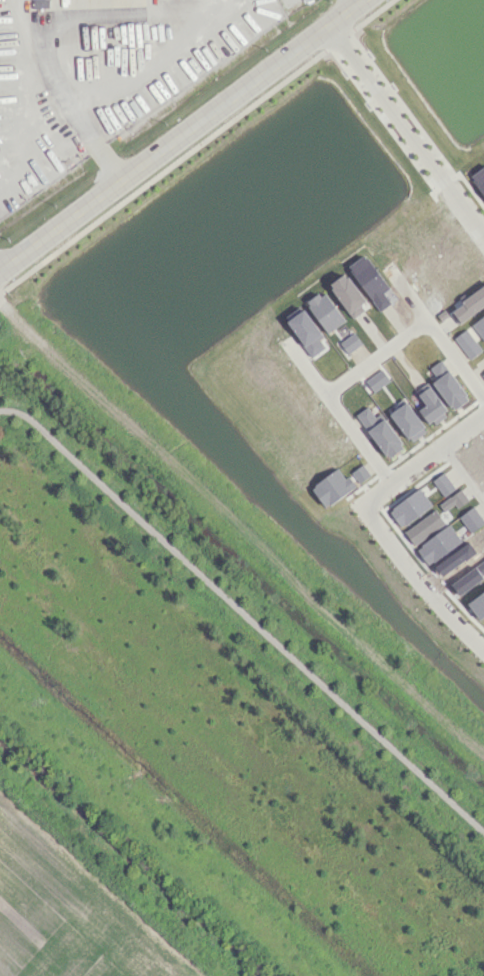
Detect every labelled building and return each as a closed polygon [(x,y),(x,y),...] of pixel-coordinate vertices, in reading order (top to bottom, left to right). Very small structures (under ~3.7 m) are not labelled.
[(469,176),(483,196),(483,166),(469,176)] [(378,311),(391,303),(383,292),(388,289),(365,254),(348,265),(378,311)] [(323,291),(306,303),(328,333),(345,320),(323,291)] [(339,342),(346,354),(362,344),(354,332),(339,342)] [(453,410),(469,398),(441,360),(425,371),(453,410)] [(419,409),(428,425),(447,413),(429,383),(416,391),(425,405),(419,409)] [(390,413),(410,442),(426,431),(406,402),(390,413)] [(404,446),(379,412),(374,416),(367,406),(356,414),(388,458),(404,446)] [(359,482),(370,475),(363,464),(352,471),(359,482)] [(311,486),(323,507),(356,487),(348,475),(343,478),(338,469),(311,486)] [(467,601),(478,619),(483,615),(483,590),(467,601)]
